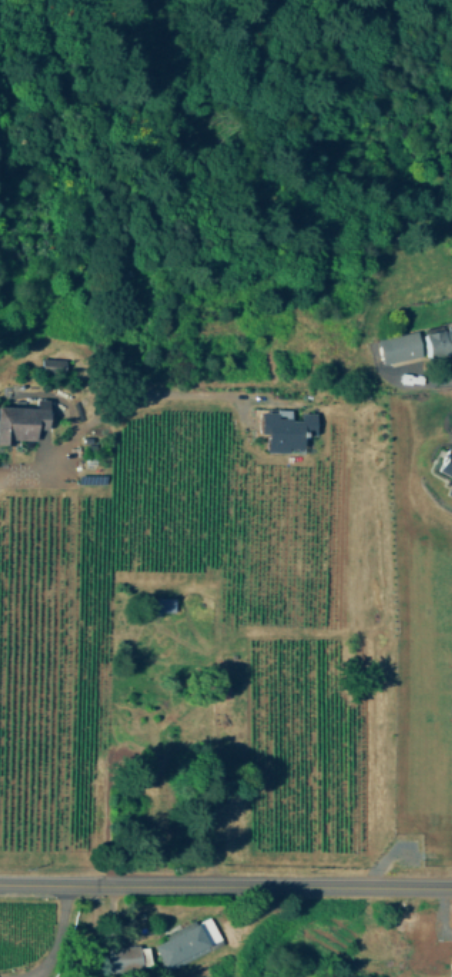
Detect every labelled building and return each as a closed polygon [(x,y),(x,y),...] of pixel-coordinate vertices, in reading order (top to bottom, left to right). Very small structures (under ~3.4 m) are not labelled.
[(420,334),(425,360),(451,355),(451,329),(420,334)] [(378,365),(419,360),(416,334),(375,339),(378,365)] [(66,371),(67,358),(43,357),(43,370),(66,371)] [(0,408),(0,445),(31,446),(32,430),(46,431),(46,409),(0,408)] [(267,449),(303,449),(303,434),(317,434),(317,412),(301,412),(301,418),(292,418),(292,409),(260,409),(260,431),(267,431),(267,449)] [(451,446),(440,470),(451,476),(451,447),(451,446)] [(152,614),(171,614),(171,600),(152,600),(152,614)] [(220,945),(209,919),(151,942),(161,968),(220,945)] [(103,950),(107,975),(140,969),(136,945),(103,950)]
